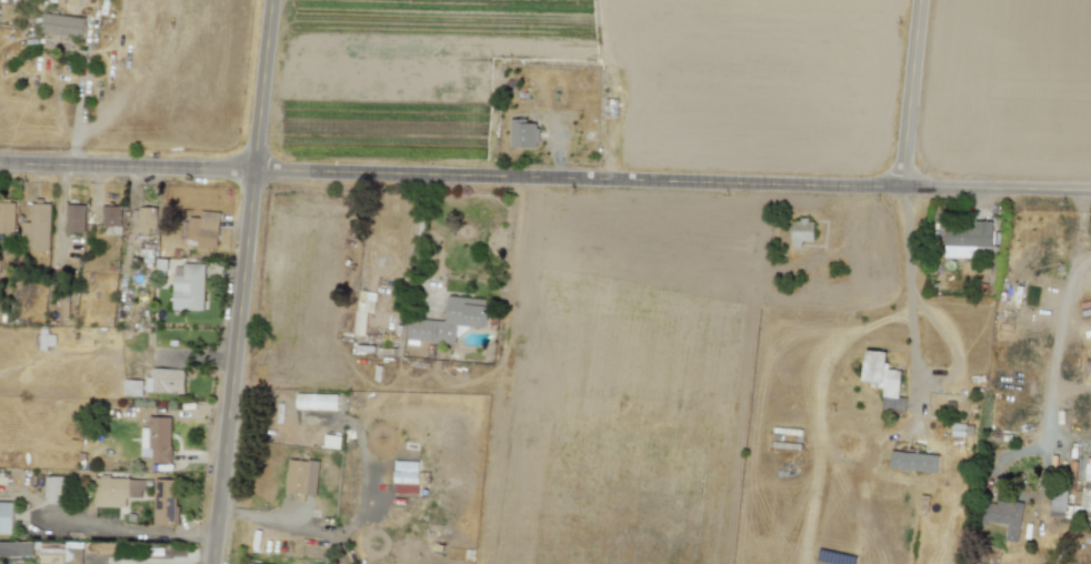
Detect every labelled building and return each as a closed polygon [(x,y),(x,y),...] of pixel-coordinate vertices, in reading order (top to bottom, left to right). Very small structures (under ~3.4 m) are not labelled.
[(40,32),(82,39),(85,19),(43,12),(40,32)] [(510,119),(510,147),(538,147),(537,123),(527,123),(527,119),(510,119)] [(13,240),(15,203),(0,202),(0,239),(13,240)] [(48,251),(50,204),(30,203),(29,222),(21,222),(20,250),(48,251)] [(65,232),(84,232),(85,205),(66,204),(65,232)] [(121,206),(102,206),(102,226),(120,227),(121,206)] [(138,236),(154,237),(155,207),(138,207),(138,236)] [(188,217),(187,245),(217,246),(218,212),(200,211),(200,217),(188,217)] [(814,220),(792,219),(791,247),(801,248),(802,241),(814,241),(814,220)] [(944,256),(992,257),(992,222),(944,222),(944,256)] [(203,310),(204,265),(173,264),(172,309),(203,310)] [(355,335),(365,335),(366,312),(374,313),(375,292),(357,291),(355,335)] [(407,319),(406,341),(456,343),(456,326),(484,327),(486,298),(447,297),(446,321),(407,319)] [(862,383),(883,385),(882,396),(898,398),(901,371),(885,369),(887,352),(865,350),(862,383)] [(145,377),(145,392),(184,393),(185,369),(152,368),(152,377),(145,377)] [(123,396),(142,397),(142,380),(123,379),(123,396)] [(296,409),(337,410),(338,394),(296,393),(296,409)] [(881,409),(904,411),(904,398),(882,397),(881,409)] [(170,464),(171,417),(148,416),(148,427),(141,427),(141,456),(151,457),(151,463),(170,464)] [(340,448),(341,436),(324,435),(323,447),(340,448)] [(890,469),(937,472),(938,454),(891,452),(890,469)] [(316,495),(319,462),(289,458),(285,492),(316,495)] [(1086,458),(1079,513),(1090,515),(1090,458),(1086,458)] [(417,494),(419,461),(395,461),(394,493),(417,494)] [(44,499),(60,499),(61,476),(45,476),(44,499)] [(126,507),(126,497),(144,497),(144,479),(94,478),(94,506),(126,507)] [(179,525),(179,505),(174,504),(174,480),(154,479),(153,524),(179,525)] [(1050,517),(1065,518),(1066,492),(1052,491),(1050,517)] [(1007,525),(1004,540),(1017,543),(1023,505),(983,499),(979,521),(1007,525)] [(12,533),(12,502),(0,502),(0,533),(12,533)] [(0,542),(0,556),(39,555),(39,563),(64,563),(64,547),(41,547),(41,542),(0,542)]
